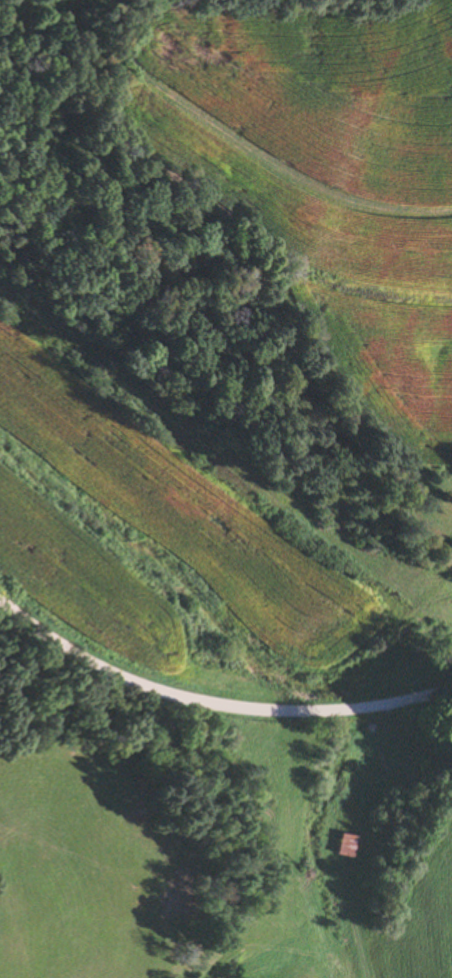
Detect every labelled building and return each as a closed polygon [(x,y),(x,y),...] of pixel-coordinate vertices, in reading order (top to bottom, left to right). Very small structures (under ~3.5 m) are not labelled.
[(355,836),(340,833),(335,854),(351,858),(355,836)]
